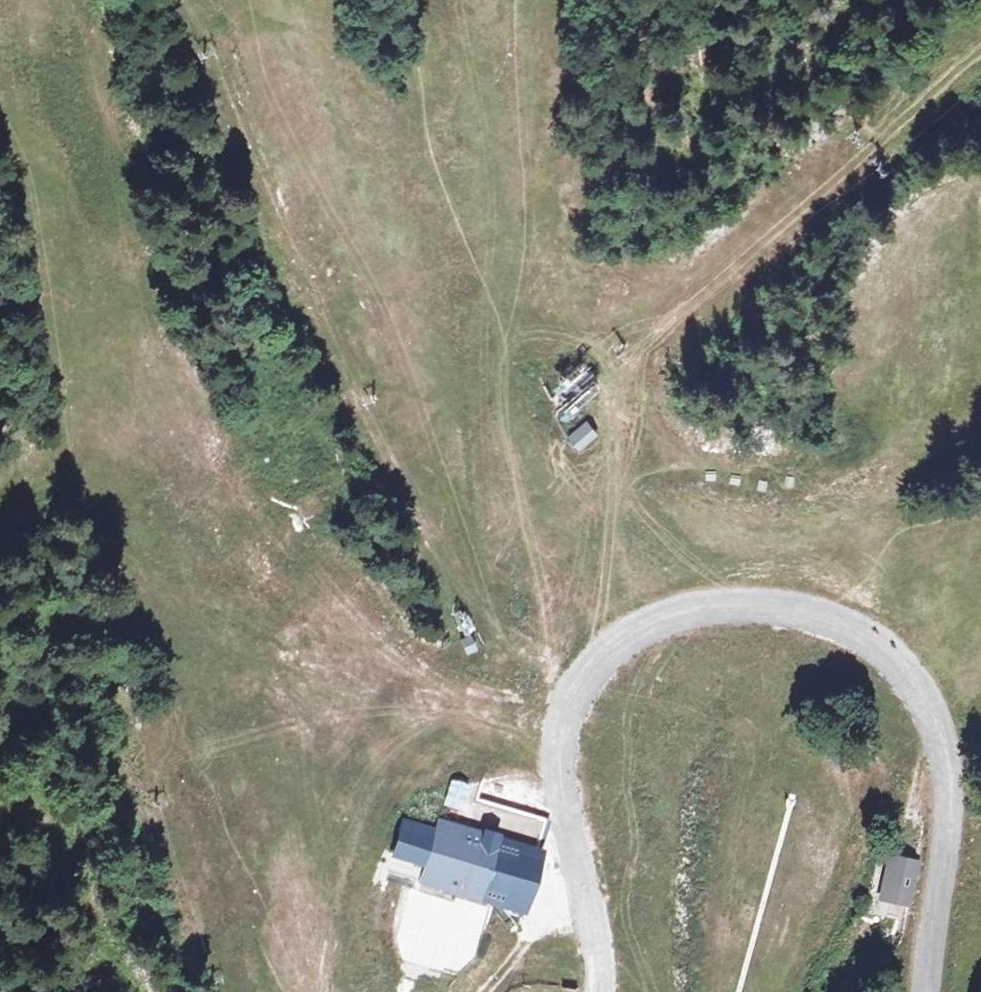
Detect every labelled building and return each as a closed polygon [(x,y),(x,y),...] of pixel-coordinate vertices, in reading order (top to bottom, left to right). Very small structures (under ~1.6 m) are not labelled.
[(554,411),(559,424),(578,417),(571,400),(595,392),(586,369),(551,382),(560,408),(554,411)] [(587,423),(569,437),(578,448),(596,434),(587,423)] [(470,637),(460,641),(466,653),(475,650),(470,637)] [(427,865),(422,882),(526,913),(545,852),(535,849),(543,823),(474,802),(479,785),(455,778),(446,808),(457,811),(453,824),(439,820),(436,832),(402,822),(392,854),(427,865)] [(894,861),(886,897),(910,903),(918,866),(894,861)]
